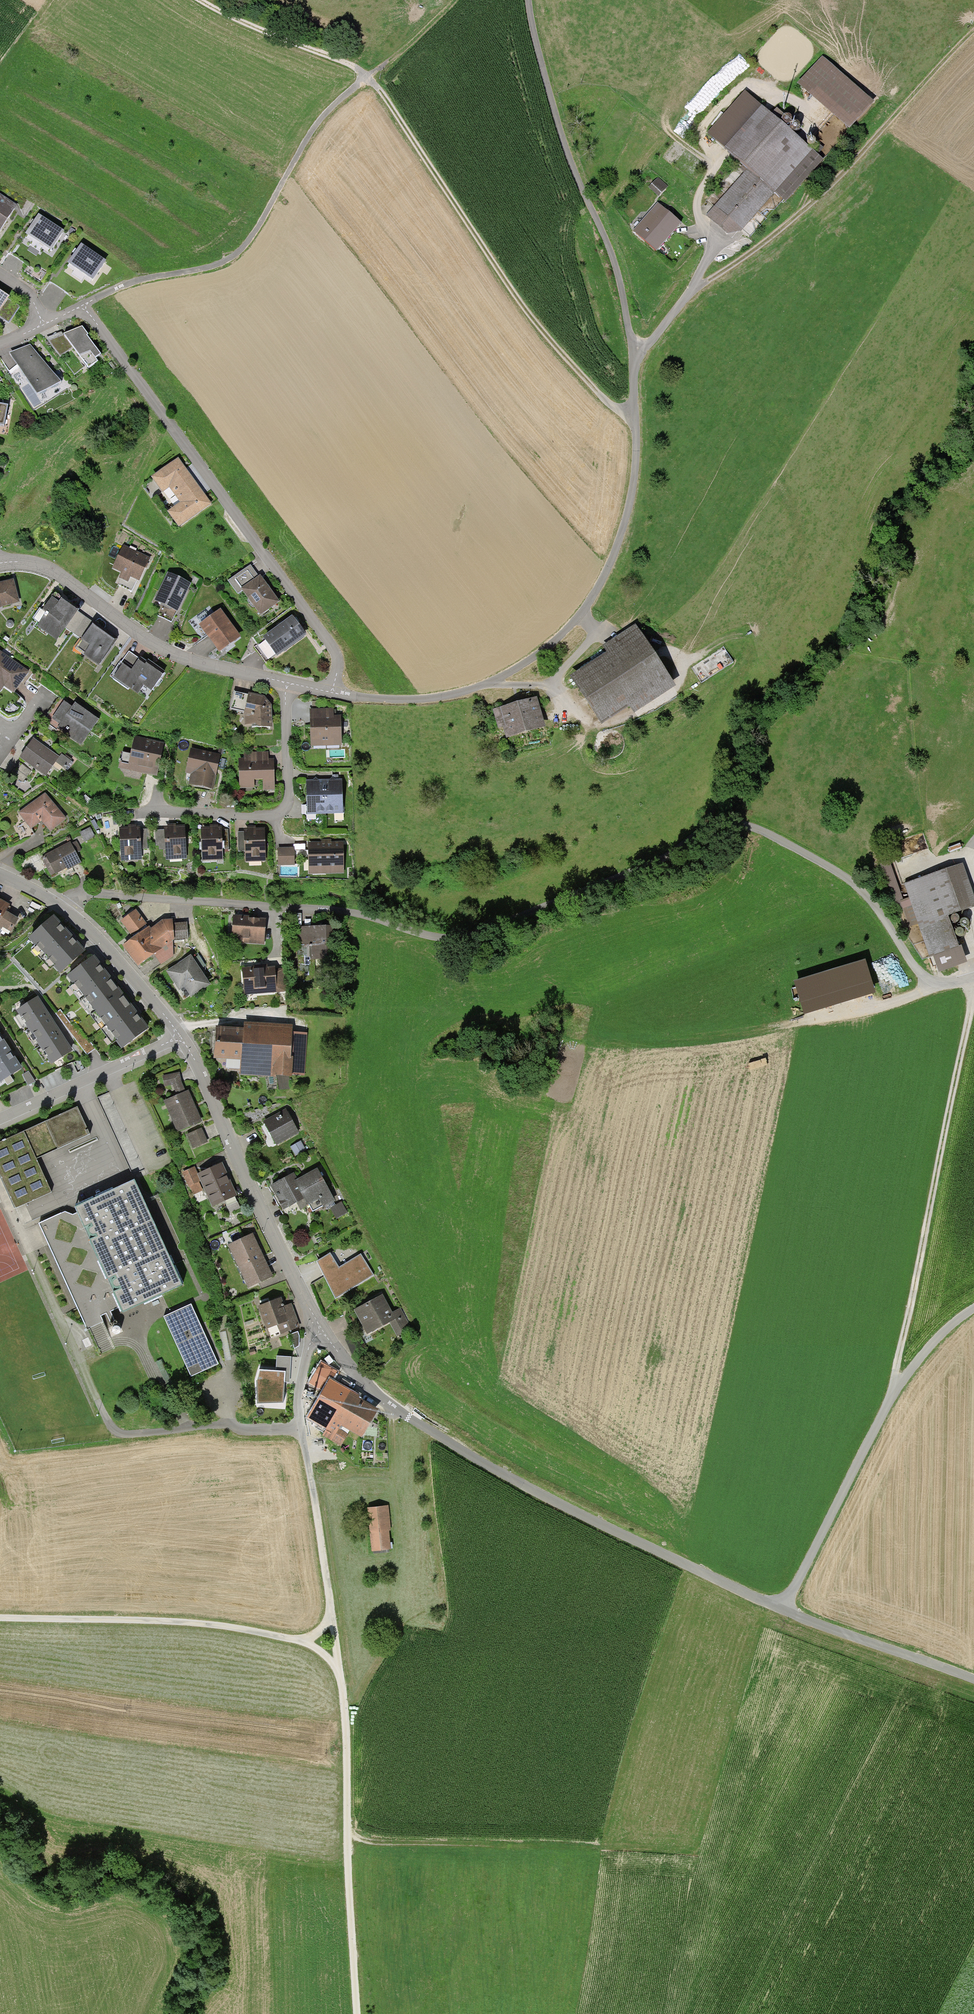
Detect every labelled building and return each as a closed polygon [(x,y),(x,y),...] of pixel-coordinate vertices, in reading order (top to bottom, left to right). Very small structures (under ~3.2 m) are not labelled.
[(874,101),(822,57),(798,85),(849,129),(874,101)] [(784,197),(822,155),(745,89),(708,131),(749,167),(708,215),(726,231),(742,227),(774,189),(784,197)] [(657,192),(663,186),(654,178),(649,184),(657,192)] [(15,203),(0,194),(0,229),(15,203)] [(657,247),(679,220),(657,201),(634,228),(657,247)] [(63,232),(39,215),(27,233),(51,249),(63,232)] [(83,246),(70,264),(94,280),(107,262),(83,246)] [(20,304),(0,291),(0,315),(9,321),(20,304)] [(81,324),(48,337),(75,372),(98,360),(95,356),(101,353),(81,324)] [(31,345),(9,353),(38,394),(61,382),(31,345)] [(177,523),(209,500),(178,455),(150,474),(161,489),(168,484),(178,499),(166,507),(177,523)] [(149,556),(123,543),(112,566),(121,570),(119,574),(128,579),(131,574),(139,578),(149,556)] [(237,591),(242,587),(259,612),(278,600),(261,575),(259,576),(250,564),(228,579),(237,591)] [(191,581),(168,570),(155,597),(164,602),(159,613),(173,619),(191,581)] [(20,600),(14,579),(0,582),(0,605),(1,605),(20,600)] [(54,636),(76,607),(59,595),(57,598),(51,594),(41,608),(46,611),(37,623),(54,636)] [(220,606),(198,621),(217,648),(239,634),(220,606)] [(97,660),(114,635),(79,611),(68,627),(83,637),(77,646),(97,660)] [(266,659),(305,634),(292,614),(263,634),(265,638),(256,645),(266,659)] [(635,712),(676,686),(636,625),(603,645),(609,653),(572,677),(603,724),(630,706),(635,712)] [(150,686),(161,669),(129,648),(112,673),(137,689),(142,681),(150,686)] [(3,683),(13,690),(28,669),(0,649),(0,688),(3,683)] [(263,692),(233,689),(230,706),(242,709),(244,724),(271,723),(271,701),(263,692)] [(71,703),(64,698),(52,715),(60,721),(57,725),(81,741),(98,715),(73,699),(71,703)] [(537,698),(495,710),(500,729),(505,727),(507,737),(545,726),(537,698)] [(334,706),(310,707),(310,725),(311,742),(341,741),(341,713),(334,713),(334,706)] [(164,742),(134,734),(130,751),(122,750),(118,765),(156,774),(164,742)] [(32,736),(19,755),(45,772),(58,754),(32,736)] [(220,753),(189,747),(185,771),(191,772),(189,782),(214,786),(220,753)] [(245,757),(239,757),(239,789),(253,789),(253,782),(262,782),(263,792),(274,792),(273,755),(268,755),(268,750),(244,751),(245,757)] [(61,752),(56,759),(65,765),(70,758),(61,752)] [(310,783),(303,783),(304,814),(341,813),(340,782),(338,782),(331,777),(329,779),(327,782),(319,782),(314,777),(312,780),(310,783)] [(44,789),(18,810),(32,827),(42,819),(50,829),(66,817),(44,789)] [(185,824),(164,825),(164,830),(157,830),(157,843),(164,843),(165,858),(186,857),(185,824)] [(140,826),(119,827),(121,860),(142,858),(140,826)] [(222,826),(201,826),(202,859),(222,858),(222,851),(229,851),(228,830),(222,830),(222,826)] [(244,827),(244,830),(239,830),(239,849),(245,849),(245,860),(265,859),(263,826),(244,827)] [(70,840),(45,854),(55,871),(66,865),(68,868),(81,861),(70,840)] [(343,841),(308,842),(309,873),(344,872),(343,841)] [(294,846),(277,846),(277,862),(294,862),(294,846)] [(905,882),(930,955),(959,945),(948,913),(973,904),(973,895),(963,862),(905,882)] [(0,900),(0,926),(9,931),(17,915),(5,909),(8,904),(0,900)] [(132,934),(123,942),(138,962),(152,954),(160,963),(174,956),(174,940),(173,923),(173,918),(163,918),(151,926),(137,909),(120,920),(132,934)] [(84,951),(52,916),(26,940),(57,975),(84,951)] [(267,918),(233,916),(232,941),(265,943),(267,918)] [(186,922),(173,923),(174,940),(187,939),(186,922)] [(335,925),(299,927),(298,973),(304,981),(316,976),(317,959),(336,958),(335,925)] [(191,953),(166,969),(178,988),(185,984),(191,994),(210,982),(191,953)] [(150,1028),(95,956),(67,977),(122,1049),(150,1028)] [(286,963),(242,967),(244,993),(288,989),(286,963)] [(867,966),(794,985),(803,1019),(876,999),(867,966)] [(72,1050),(38,997),(15,1011),(50,1064),(72,1050)] [(60,1011),(55,1015),(86,1056),(96,1048),(77,1023),(72,1026),(60,1011)] [(242,1030),(214,1029),(213,1059),(239,1060),(238,1075),(290,1077),(290,1064),(303,1065),(304,1032),(292,1032),(292,1027),(242,1025),(242,1030)] [(19,1068),(11,1056),(0,1039),(0,1081),(19,1068)] [(164,1087),(173,1085),(177,1095),(185,1092),(182,1083),(180,1072),(162,1076),(164,1087)] [(177,1095),(165,1100),(177,1130),(202,1120),(190,1090),(185,1092),(177,1095)] [(52,1193),(37,1159),(90,1135),(77,1108),(25,1132),(0,1143),(0,1174),(16,1209),(52,1193)] [(287,1108),(264,1120),(276,1143),(299,1131),(287,1108)] [(202,1128),(187,1134),(193,1148),(208,1142),(202,1128)] [(195,1168),(184,1173),(194,1197),(205,1192),(212,1206),(224,1200),(227,1207),(239,1201),(222,1163),(198,1173),(195,1168)] [(292,1172),(266,1185),(273,1198),(280,1211),(302,1200),(303,1203),(308,1213),(332,1201),(316,1170),(296,1180),(292,1172)] [(182,1286),(134,1180),(114,1189),(114,1190),(74,1208),(77,1214),(73,1215),(65,1212),(39,1224),(88,1331),(103,1324),(100,1316),(106,1313),(110,1323),(115,1321),(111,1312),(121,1308),(123,1313),(182,1286)] [(348,1210),(341,1200),(331,1206),(337,1217),(348,1210)] [(253,1234),(229,1246),(249,1288),(273,1277),(253,1234)] [(369,1276),(358,1257),(338,1268),(329,1254),(315,1263),(334,1296),(369,1276)] [(384,1294),(355,1309),(368,1334),(392,1322),(399,1337),(413,1330),(403,1309),(394,1313),(384,1294)] [(281,1297),(258,1306),(267,1329),(269,1329),(272,1337),(300,1327),(291,1304),(284,1307),(281,1297)] [(192,1305),(164,1317),(191,1377),(218,1365),(192,1305)] [(298,1332),(290,1335),(295,1349),(299,1346),(300,1337),(298,1332)] [(275,1372),(259,1371),(256,1382),(257,1405),(283,1405),(284,1383),(290,1383),(291,1357),(277,1357),(275,1372)] [(358,1399),(360,1396),(350,1391),(332,1381),(337,1372),(321,1362),(308,1384),(323,1393),(308,1419),(316,1424),(312,1430),(341,1446),(348,1433),(342,1430),(343,1428),(362,1439),(378,1410),(358,1399)] [(388,1503),(368,1505),(372,1548),(390,1547),(388,1529),(391,1529),(388,1503)]
